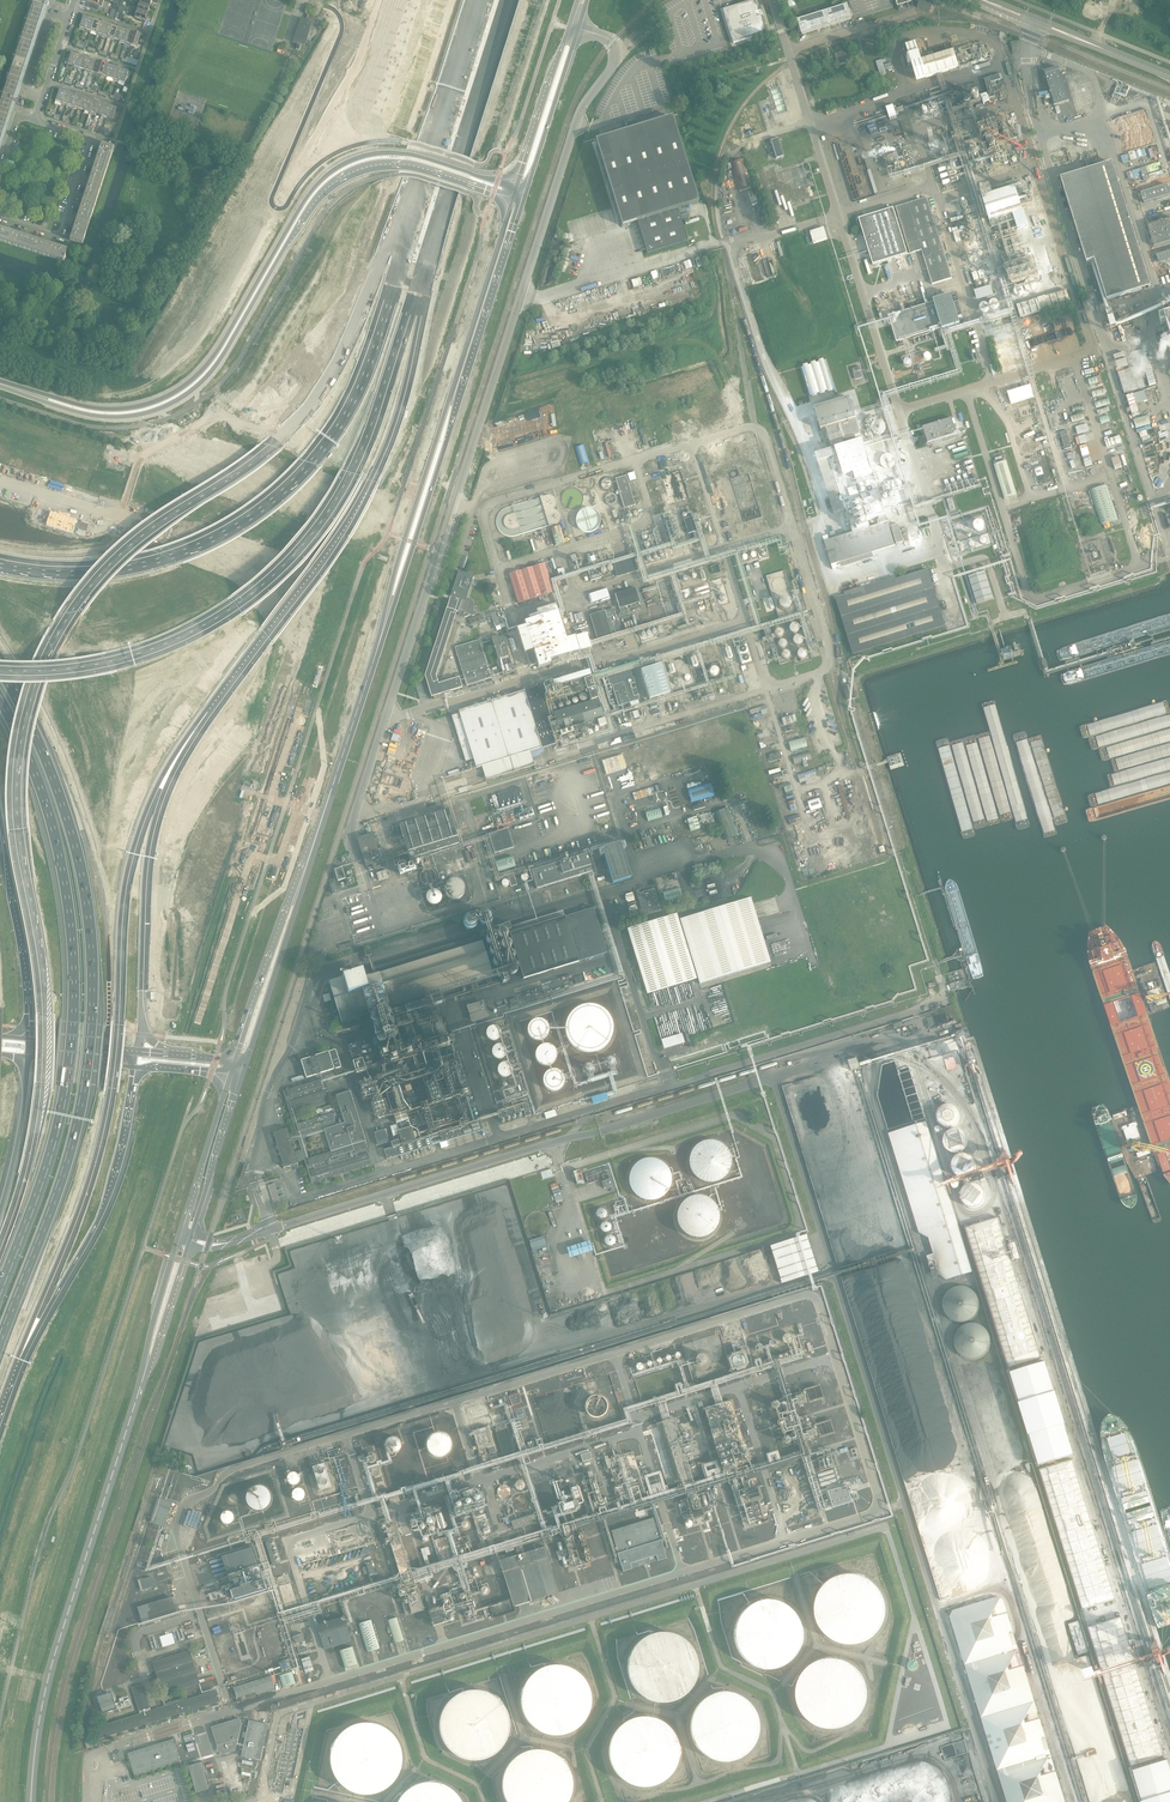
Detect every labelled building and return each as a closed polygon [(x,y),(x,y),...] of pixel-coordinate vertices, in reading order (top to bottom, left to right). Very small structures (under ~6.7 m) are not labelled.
[(46,3),(37,0),(32,0),(31,3),(33,4),(0,105),(0,143),(13,104),(22,107),(24,103),(20,102),(21,99),(20,99),(19,97),(20,97),(17,96),(18,94),(16,94),(46,3)] [(88,3),(89,3),(88,7),(98,10),(99,6),(102,7),(104,0),(89,0),(88,3)] [(723,10),(733,44),(767,33),(757,0),(755,0),(723,10)] [(930,13),(933,6),(920,1),(917,7),(930,13)] [(147,14),(150,7),(140,3),(138,8),(136,7),(136,8),(132,6),(131,8),(136,10),(147,14)] [(802,35),(852,19),(847,5),(797,20),(802,35)] [(145,21),(147,14),(136,10),(135,13),(136,14),(135,18),(145,21)] [(305,47),(313,22),(317,24),(319,17),(308,13),(306,20),(301,18),(293,43),(298,44),(296,50),(299,51),(301,45),(305,47)] [(85,29),(89,18),(83,16),(79,27),(85,29)] [(91,31),(95,20),(89,18),(85,29),(91,31)] [(97,33),(100,22),(95,20),(91,31),(90,33),(96,35),(97,33)] [(102,35),(106,24),(100,22),(97,33),(102,35)] [(108,37),(112,25),(106,24),(102,35),(108,37)] [(114,39),(118,27),(112,25),(108,37),(114,39)] [(120,41),(123,29),(118,27),(114,39),(119,40),(118,42),(117,44),(118,44),(120,41)] [(125,42),(129,31),(123,29),(120,41),(125,42)] [(131,44),(135,33),(129,31),(125,42),(131,44)] [(137,46),(141,35),(135,33),(131,44),(130,46),(131,47),(132,45),(137,46)] [(73,42),(72,45),(76,46),(79,47),(81,42),(81,41),(74,39),(73,42)] [(916,41),(905,44),(917,81),(959,68),(954,50),(922,60),(916,41)] [(850,49),(835,54),(838,65),(854,60),(850,49)] [(73,66),(77,55),(71,53),(67,64),(73,66)] [(79,68),(83,56),(77,55),(73,66),(79,68)] [(85,70),(89,58),(83,56),(79,68),(85,70)] [(126,59),(125,62),(137,66),(138,61),(126,57),(126,59)] [(90,72),(94,60),(89,58),(85,70),(90,72)] [(883,59),(877,60),(879,75),(886,74),(883,59)] [(96,75),(100,62),(94,60),(90,72),(95,73),(95,75),(96,75)] [(102,75),(106,64),(100,62),(96,75),(95,77),(101,79),(102,75)] [(108,77),(111,66),(106,64),(102,75),(108,77)] [(113,79),(117,68),(111,66),(108,77),(113,79)] [(119,81),(123,69),(117,68),(113,79),(119,81)] [(1054,106),(1069,101),(1058,68),(1052,69),(1052,70),(1050,70),(1041,72),(1043,81),(1046,80),(1047,83),(1054,106)] [(125,83),(129,71),(123,69),(119,81),(125,83)] [(995,97),(991,83),(1000,80),(999,75),(984,79),(990,98),(995,97)] [(61,103),(65,91),(59,89),(56,101),(61,103)] [(67,104),(71,93),(65,91),(61,103),(67,104)] [(73,106),(77,95),(71,93),(67,104),(73,106)] [(79,108),(82,97),(77,95),(73,106),(79,108)] [(84,110),(88,98),(82,97),(79,108),(84,110)] [(90,112),(94,100),(88,98),(84,110),(90,112)] [(96,114),(99,102),(94,100),(90,112),(96,114)] [(101,116),(105,104),(99,102),(96,114),(101,116)] [(107,117),(111,106),(105,104),(101,116),(107,117)] [(121,113),(115,111),(117,108),(111,106),(107,117),(113,119),(112,123),(117,124),(121,113)] [(892,121),(899,119),(897,109),(889,111),(892,121)] [(998,138),(1008,135),(1005,121),(1004,115),(996,117),(996,118),(988,120),(988,121),(984,122),(984,124),(979,126),(982,138),(988,137),(989,140),(995,138),(994,135),(997,135),(998,138)] [(636,120),(624,124),(626,131),(595,140),(622,226),(637,221),(648,253),(688,241),(678,209),(699,203),(672,117),(638,127),(636,120)] [(784,157),(778,139),(771,141),(776,159),(784,157)] [(112,152),(114,148),(111,147),(111,146),(110,145),(109,146),(102,144),(70,241),(82,245),(112,152)] [(1123,163),(1139,158),(1136,151),(1121,155),(1123,163)] [(743,159),(731,163),(740,191),(752,187),(743,159)] [(1142,175),(1159,170),(1157,163),(1140,168),(1142,175)] [(1111,164),(1060,179),(1087,263),(1094,261),(1108,300),(1150,287),(1111,164)] [(1127,172),(1129,179),(1140,176),(1138,169),(1127,172)] [(1141,193),(1144,203),(1169,195),(1169,193),(1167,184),(1141,193)] [(990,223),(1023,212),(1015,188),(982,198),(990,223)] [(952,278),(927,197),(864,217),(859,219),(873,265),(922,250),(932,284),(952,278)] [(1147,227),(1153,247),(1169,241),(1169,218),(1147,225),(1147,227)] [(824,227),(810,232),(814,244),(828,239),(824,227)] [(0,228),(0,241),(63,262),(64,259),(65,259),(66,258),(64,257),(67,250),(0,228)] [(767,281),(759,250),(744,254),(752,285),(767,281)] [(1156,255),(1158,262),(1169,259),(1169,251),(1156,255)] [(973,272),(974,279),(979,278),(979,276),(976,276),(976,275),(980,273),(984,272),(983,270),(973,272)] [(1036,286),(1036,285),(1035,283),(1033,282),(1031,281),(1029,282),(1028,283),(1027,284),(1027,286),(1027,288),(1028,289),(1029,290),(1031,291),(1033,291),(1034,290),(1036,288),(1036,286)] [(991,285),(974,290),(977,300),(994,295),(991,285)] [(1023,293),(1022,291),(1022,289),(1020,288),(1019,288),(1017,288),(1015,289),(1014,290),(1013,292),(1014,294),(1014,295),(1015,296),(1016,297),(1018,297),(1019,297),(1020,297),(1021,296),(1022,294),(1023,293)] [(1067,290),(1017,305),(1020,317),(1070,302),(1067,290)] [(960,322),(951,293),(936,298),(937,301),(889,316),(897,342),(960,322)] [(1000,306),(1000,304),(999,303),(998,302),(997,301),(995,301),(993,301),(991,303),(990,304),(990,306),(990,308),(991,309),(993,310),(994,311),(995,311),(997,310),(999,309),(1000,308),(1000,306)] [(989,308),(989,306),(988,305),(986,304),(984,303),(982,304),(981,305),(980,306),(980,308),(980,309),(981,311),(982,312),(983,312),(984,313),(985,313),(986,312),(987,311),(989,310),(989,308)] [(934,339),(931,332),(913,338),(915,345),(934,339)] [(933,359),(933,357),(932,356),(931,355),(930,355),(928,355),(927,355),(925,357),(925,358),(925,360),(926,361),(927,363),(929,363),(931,363),(932,362),(933,360),(933,359)] [(922,362),(922,360),(921,359),(919,358),(917,358),(916,358),(915,360),(914,361),(914,362),(914,364),(915,365),(916,366),(918,366),(920,366),(921,365),(922,364),(922,362)] [(810,396),(834,389),(826,360),(802,368),(810,396)] [(910,366),(910,364),(909,363),(908,362),(906,362),(905,362),(903,362),(902,364),(902,366),(902,367),(903,368),(904,369),(906,370),(908,370),(909,369),(910,367),(910,366)] [(856,373),(854,374),(856,380),(862,378),(860,372),(859,372),(858,371),(860,370),(859,367),(852,369),(853,372),(856,372),(856,373)] [(1096,376),(1087,379),(1089,385),(1098,382),(1096,376)] [(1031,385),(1007,392),(1011,404),(1035,397),(1031,385)] [(1105,388),(1091,392),(1093,398),(1107,394),(1105,388)] [(850,398),(815,409),(821,430),(825,429),(832,450),(816,455),(834,513),(846,510),(853,533),(836,538),(834,531),(830,533),(832,539),(829,540),(827,536),(822,537),(832,570),(837,568),(836,564),(840,562),(841,567),(873,557),(872,552),(895,545),(863,440),(844,446),(843,441),(861,435),(857,419),(850,398)] [(1108,398),(1094,402),(1096,408),(1110,404),(1108,398)] [(1128,403),(1132,417),(1139,415),(1135,401),(1128,403)] [(1083,413),(1071,417),(1072,422),(1085,419),(1083,413)] [(1100,424),(1109,422),(1107,415),(1098,418),(1100,424)] [(1133,419),(1136,428),(1150,424),(1148,415),(1133,419)] [(952,418),(923,427),(928,442),(957,433),(955,428),(957,428),(956,425),(954,425),(952,418)] [(886,428),(886,427),(885,425),(885,424),(884,422),(883,421),(882,420),(881,420),(879,420),(878,419),(876,420),(875,420),(874,421),(873,422),(872,423),(871,425),(871,426),(871,428),(871,429),(872,431),(873,432),(874,433),(875,433),(877,434),(878,434),(880,434),(881,434),(882,433),(883,432),(884,431),(885,429),(886,428)] [(1087,424),(1075,427),(1077,434),(1089,431),(1087,424)] [(1066,430),(1060,432),(1064,449),(1071,447),(1066,430)] [(1106,447),(1121,443),(1119,436),(1104,440),(1106,447)] [(576,447),(582,469),(591,467),(585,444),(576,447)] [(1114,469),(1121,467),(1117,453),(1110,455),(1114,469)] [(895,464),(895,463),(895,461),(894,460),(893,458),(892,457),(891,456),(890,456),(889,455),(887,455),(886,455),(884,456),(883,457),(882,458),(881,459),(880,460),(880,462),(880,463),(880,465),(881,466),(882,467),(883,468),(884,469),(886,470),(887,470),(888,470),(890,469),(891,469),(892,468),(893,467),(894,465),(895,464)] [(1007,461),(994,465),(1005,499),(1017,495),(1007,461)] [(688,500),(678,467),(678,466),(669,469),(668,463),(658,466),(668,502),(678,499),(679,503),(688,500)] [(635,505),(631,490),(626,475),(615,478),(624,508),(635,505)] [(1107,485),(1090,490),(1101,524),(1118,518),(1107,485)] [(724,488),(709,492),(711,503),(727,499),(724,488)] [(502,538),(562,523),(555,494),(495,509),(502,538)] [(34,522),(74,533),(78,518),(38,508),(34,522)] [(755,509),(744,511),(746,517),(756,514),(755,509)] [(692,517),(683,519),(688,534),(696,531),(692,517)] [(85,535),(88,523),(80,521),(77,534),(85,535)] [(984,526),(983,524),(982,522),(980,521),(978,521),(976,521),(975,522),(974,524),(974,526),(974,527),(975,529),(976,530),(977,530),(979,531),(980,530),(981,530),(982,529),(983,527),(984,526)] [(898,524),(891,526),(896,544),(904,542),(898,524)] [(560,526),(551,529),(556,544),(565,541),(560,526)] [(989,539),(988,538),(988,537),(987,536),(985,535),(983,534),(982,535),(980,536),(979,538),(979,539),(979,541),(980,543),(982,544),(984,544),(986,544),(987,543),(988,541),(989,539)] [(611,565),(613,573),(631,568),(628,559),(611,565)] [(721,573),(717,560),(708,563),(712,575),(721,573)] [(509,574),(518,603),(554,592),(545,563),(509,574)] [(602,578),(599,569),(588,572),(591,581),(602,578)] [(853,655),(945,626),(928,569),(896,579),(895,576),(843,592),(844,595),(835,597),(853,655)] [(985,571),(968,576),(977,604),(994,598),(985,571)] [(446,608),(425,675),(430,694),(430,695),(431,697),(433,696),(434,700),(440,698),(444,697),(444,694),(450,693),(449,691),(462,687),(460,681),(459,677),(438,684),(436,676),(456,611),(458,612),(459,613),(458,614),(464,617),(465,617),(467,616),(469,615),(470,614),(472,616),(474,615),(476,615),(477,613),(473,611),(474,608),(474,606),(473,604),(472,602),(470,600),(469,599),(466,598),(473,576),(472,576),(470,575),(458,572),(450,597),(449,600),(448,600),(447,602),(448,603),(447,608),(446,608)] [(606,588),(591,593),(593,601),(596,600),(597,602),(610,599),(606,588)] [(626,612),(625,608),(640,603),(636,589),(615,595),(621,614),(626,612)] [(794,606),(794,603),(793,602),(792,601),(790,599),(789,599),(788,599),(786,599),(785,599),(784,600),(783,601),(782,602),(781,603),(781,605),(781,607),(781,608),(782,609),(783,610),(785,612),(787,612),(789,612),(790,612),(792,611),(793,610),(794,608),(794,607),(794,606)] [(620,631),(613,608),(590,615),(597,640),(612,635),(612,634),(620,631)] [(496,613),(491,615),(494,626),(506,623),(502,612),(496,614),(496,613)] [(525,627),(517,629),(524,652),(525,652),(530,666),(536,664),(537,668),(550,664),(549,661),(551,660),(591,648),(586,633),(566,639),(560,620),(558,613),(558,612),(538,618),(537,614),(528,617),(529,621),(523,622),(525,627)] [(623,620),(625,627),(635,625),(633,617),(623,620)] [(802,633),(801,631),(800,630),(799,629),(797,628),(795,628),(793,629),(792,630),(792,631),(791,633),(792,635),(793,637),(794,638),(796,638),(798,638),(800,637),(801,636),(801,635),(802,633)] [(786,638),(785,636),(784,634),(783,633),(781,633),(778,633),(777,634),(776,636),(775,638),(775,640),(776,641),(778,642),(779,643),(780,643),(782,643),(784,642),(785,640),(786,638)] [(492,638),(503,675),(514,671),(503,636),(499,638),(498,636),(492,638)] [(623,651),(636,647),(633,637),(620,641),(623,651)] [(455,647),(466,686),(480,682),(480,681),(492,678),(480,639),(455,647)] [(805,646),(805,644),(804,643),(804,642),(802,641),(800,640),(797,641),(796,642),(795,644),(795,646),(795,647),(796,649),(797,650),(799,651),(802,651),(803,649),(805,648),(805,646)] [(735,655),(731,642),(722,644),(726,658),(735,655)] [(738,650),(742,664),(752,660),(747,644),(741,646),(742,648),(738,650)] [(790,649),(790,647),(788,645),(787,644),(785,644),(783,644),(781,645),(780,647),(779,649),(780,651),(781,653),(782,654),(784,654),(786,654),(788,653),(789,651),(790,649)] [(698,664),(695,654),(689,656),(691,666),(698,664)] [(809,660),(809,658),(808,656),(806,655),(804,654),(802,655),(801,655),(800,656),(799,657),(799,660),(799,662),(800,663),(801,664),(803,665),(806,664),(807,663),(809,662),(809,660)] [(794,661),(793,659),(792,658),(791,657),(789,656),(787,656),(785,657),(784,659),(783,661),(784,663),(785,665),(786,666),(788,666),(790,666),(792,665),(793,663),(794,661)] [(643,661),(645,669),(653,666),(650,659),(643,661)] [(676,671),(674,663),(667,665),(670,673),(676,671)] [(661,664),(640,671),(649,699),(670,693),(661,664)] [(720,671),(719,669),(718,667),(718,666),(716,665),(715,665),(714,665),(713,665),(712,665),(710,666),(709,667),(708,668),(708,669),(708,670),(708,673),(709,675),(710,675),(711,676),(713,677),(715,676),(717,676),(718,675),(719,674),(719,673),(720,672),(720,671)] [(639,700),(630,671),(630,669),(614,674),(609,675),(607,676),(609,685),(611,684),(618,706),(639,700)] [(591,678),(584,680),(587,690),(594,688),(591,678)] [(856,698),(852,684),(844,686),(848,700),(856,698)] [(556,744),(548,718),(538,686),(459,710),(460,713),(452,716),(466,761),(474,759),(477,767),(482,766),(486,780),(534,765),(530,752),(556,744)] [(598,699),(553,712),(561,737),(574,733),(572,729),(597,721),(599,728),(606,726),(598,699)] [(751,714),(768,708),(767,705),(750,710),(751,714)] [(795,715),(782,718),(782,722),(783,725),(797,721),(795,715)] [(805,738),(788,743),(791,752),(807,748),(805,738)] [(810,751),(792,756),(794,765),(812,760),(810,751)] [(782,759),(780,752),(769,755),(771,762),(782,759)] [(817,778),(814,769),(797,774),(799,783),(817,778)] [(712,784),(688,791),(692,804),(715,797),(712,784)] [(839,784),(837,785),(847,819),(850,818),(839,784)] [(502,809),(525,802),(521,788),(497,794),(502,809)] [(823,807),(820,798),(808,802),(811,811),(823,807)] [(713,812),(724,840),(738,835),(727,807),(713,812)] [(662,817),(660,808),(645,812),(648,821),(662,817)] [(407,852),(392,856),(392,857),(392,859),(395,868),(397,867),(400,877),(416,873),(411,858),(459,844),(449,810),(399,825),(407,852)] [(700,828),(697,816),(687,819),(690,831),(700,828)] [(517,834),(521,845),(541,838),(537,827),(517,834)] [(494,853),(514,847),(508,829),(488,835),(494,853)] [(373,833),(357,838),(358,842),(359,845),(366,867),(367,866),(368,870),(373,869),(374,870),(375,870),(376,870),(376,869),(377,869),(377,868),(381,866),(381,864),(382,863),(392,859),(392,857),(381,861),(375,840),(373,833)] [(631,879),(620,844),(602,849),(612,885),(631,879)] [(526,852),(531,864),(547,858),(543,845),(526,852)] [(592,872),(587,854),(531,871),(536,889),(592,872)] [(499,872),(516,866),(513,856),(496,861),(499,872)] [(455,860),(459,871),(467,869),(463,857),(455,860)] [(345,879),(342,868),(339,869),(338,867),(334,869),(338,881),(345,879)] [(438,875),(426,868),(419,880),(431,887),(438,875)] [(386,871),(377,873),(379,880),(388,878),(386,871)] [(517,885),(514,877),(508,878),(511,887),(517,885)] [(465,889),(465,887),(464,885),(464,884),(463,882),(461,881),(460,880),(458,879),(456,879),(454,879),(452,879),(450,880),(449,881),(447,882),(446,884),(445,886),(445,888),(445,890),(446,893),(447,894),(448,896),(449,897),(451,898),(455,899),(457,899),(459,898),(461,897),(462,896),(463,895),(464,893),(465,891),(465,889)] [(443,896),(443,894),(443,892),(442,891),(441,890),(440,889),(438,887),(435,887),(433,887),(431,887),(429,888),(428,889),(427,891),(426,892),(425,894),(425,896),(425,898),(426,899),(426,901),(427,902),(429,903),(430,904),(432,905),(434,905),(436,905),(437,905),(439,904),(440,903),(442,902),(442,900),(443,898),(443,896)] [(681,887),(663,892),(666,901),(684,896),(681,887)] [(659,900),(656,889),(638,894),(645,916),(662,910),(660,904),(659,904),(658,901),(659,900)] [(625,894),(630,913),(638,911),(633,892),(625,894)] [(770,962),(757,921),(752,904),(750,898),(680,919),(687,943),(686,943),(687,949),(689,948),(699,984),(770,962)] [(495,911),(495,910),(494,909),(493,907),(492,906),(491,906),(489,905),(488,905),(487,906),(485,907),(484,909),(483,910),(483,911),(483,913),(484,914),(485,915),(486,916),(489,917),(491,917),(493,916),(494,915),(494,914),(495,911)] [(607,953),(593,908),(564,917),(563,911),(508,928),(523,979),(607,953)] [(480,916),(480,915),(480,914),(479,912),(477,911),(476,910),(475,910),(474,910),(472,910),(470,912),(469,913),(469,915),(468,916),(469,918),(469,919),(470,920),(472,921),(474,922),(476,922),(478,921),(479,919),(480,918),(480,917),(480,916)] [(687,949),(686,943),(676,914),(627,929),(647,994),(696,978),(687,949)] [(508,939),(508,937),(508,936),(507,934),(506,933),(505,932),(503,932),(502,933),(500,934),(499,935),(499,937),(499,938),(500,940),(501,941),(503,941),(504,941),(506,941),(507,940),(508,939)] [(495,943),(495,941),(495,939),(494,938),(493,937),(491,936),(490,936),(488,937),(487,938),(486,940),(486,942),(487,943),(488,945),(489,945),(491,945),(493,945),(494,944),(495,943)] [(362,971),(329,982),(335,1003),(336,1005),(330,1007),(334,1018),(339,1017),(341,1023),(362,1016),(368,1014),(492,976),(482,941),(364,977),(362,971)] [(511,950),(511,949),(511,947),(510,946),(508,945),(507,944),(505,944),(504,945),(502,947),(502,948),(502,950),(502,951),(504,953),(505,953),(507,953),(508,953),(510,952),(511,950)] [(498,955),(498,953),(498,951),(498,950),(497,949),(495,948),(494,948),(492,948),(491,949),(490,950),(489,952),(489,953),(490,955),(491,956),(493,957),(494,957),(496,957),(497,956),(498,955)] [(514,962),(514,961),(514,959),(513,957),(512,956),(510,956),(509,956),(507,957),(506,958),(505,960),(505,961),(506,963),(507,964),(509,965),(510,965),(512,965),(513,964),(514,962)] [(502,966),(502,964),(502,963),(501,961),(500,960),(499,960),(497,960),(495,961),(494,962),(494,963),(493,965),(494,966),(494,967),(496,968),(497,969),(499,969),(500,968),(502,967),(502,966)] [(517,973),(518,971),(517,970),(516,968),(515,967),(513,967),(512,967),(510,968),(509,969),(508,971),(508,972),(509,974),(510,975),(512,976),(513,976),(515,976),(516,975),(517,973)] [(505,977),(506,976),(505,974),(504,972),(503,971),(502,971),(500,971),(498,972),(497,973),(497,975),(496,976),(497,978),(498,979),(500,980),(501,980),(503,980),(504,979),(505,977)] [(329,993),(322,995),(324,1002),(331,1000),(329,993)] [(469,1005),(473,1020),(491,1015),(488,1000),(469,1005)] [(615,1032),(616,1028),(616,1024),(615,1021),(614,1018),(612,1014),(610,1011),(608,1009),(605,1007),(602,1005),(599,1004),(595,1003),(592,1003),(588,1003),(584,1004),(581,1005),(578,1007),(575,1009),(573,1011),(571,1014),(569,1017),(568,1021),(567,1024),(567,1028),(567,1031),(568,1035),(570,1038),(571,1041),(574,1044),(576,1046),(579,1048),(583,1050),(586,1051),(589,1051),(593,1051),(597,1051),(600,1050),(603,1048),(606,1046),(609,1044),(611,1041),(613,1038),(615,1035),(615,1032)] [(550,1030),(550,1028),(550,1026),(549,1024),(548,1022),(547,1020),(545,1019),(543,1018),(541,1017),(539,1017),(537,1017),(535,1017),(533,1018),(531,1019),(530,1021),(528,1023),(528,1025),(527,1027),(527,1029),(528,1031),(528,1033),(530,1035),(531,1037),(533,1038),(535,1039),(537,1039),(539,1039),(541,1039),(543,1038),(545,1037),(547,1036),(548,1034),(549,1032),(550,1030)] [(341,1030),(358,1025),(357,1021),(339,1026),(341,1030)] [(501,1032),(501,1030),(501,1028),(500,1027),(499,1026),(498,1025),(497,1024),(495,1024),(493,1024),(492,1024),(490,1024),(489,1025),(488,1027),(487,1028),(487,1030),(487,1031),(487,1033),(487,1034),(488,1036),(489,1037),(491,1038),(492,1038),(494,1038),(495,1038),(497,1038),(498,1037),(500,1036),(500,1035),(501,1033),(501,1032)] [(411,1053),(405,1032),(376,1040),(385,1069),(366,1074),(370,1089),(386,1085),(392,1106),(412,1100),(410,1096),(414,1095),(413,1089),(411,1089),(408,1079),(430,1072),(435,1091),(447,1087),(449,1093),(466,1088),(459,1063),(452,1065),(411,1053)] [(664,1048),(685,1043),(682,1033),(661,1039),(664,1048)] [(557,1055),(558,1053),(557,1051),(557,1049),(556,1047),(554,1045),(553,1044),(551,1043),(549,1042),(547,1042),(544,1042),(542,1043),(540,1044),(539,1045),(537,1046),(536,1048),(535,1050),(535,1052),(535,1055),(535,1057),(536,1059),(537,1060),(539,1062),(541,1063),(543,1064),(545,1065),(547,1065),(549,1064),(551,1064),(553,1062),(555,1061),(556,1059),(557,1057),(557,1055)] [(348,1045),(352,1058),(361,1055),(358,1043),(348,1045)] [(507,1051),(507,1050),(507,1048),(507,1047),(506,1046),(505,1044),(504,1043),(502,1043),(501,1043),(499,1043),(498,1043),(496,1043),(495,1044),(494,1046),(493,1047),(493,1048),(492,1050),(493,1051),(493,1053),(494,1054),(495,1055),(496,1056),(498,1057),(499,1057),(501,1057),(502,1057),(504,1056),(505,1055),(506,1054),(507,1053),(507,1051)] [(301,1060),(306,1078),(341,1067),(336,1050),(314,1056),(315,1057),(310,1058),(310,1057),(301,1060)] [(460,1062),(457,1052),(441,1057),(442,1061),(450,1059),(451,1061),(454,1060),(455,1063),(460,1062)] [(352,1059),(357,1074),(366,1071),(362,1056),(352,1059)] [(610,1067),(615,1065),(611,1056),(606,1058),(610,1067)] [(857,1058),(848,1061),(850,1068),(851,1071),(854,1071),(856,1070),(860,1069),(860,1068),(859,1063),(857,1058)] [(513,1070),(513,1068),(513,1067),(512,1065),(511,1064),(510,1063),(509,1062),(508,1061),(506,1061),(505,1061),(503,1061),(502,1062),(500,1063),(499,1064),(499,1065),(498,1067),(498,1068),(498,1070),(499,1071),(500,1073),(501,1074),(502,1075),(503,1075),(505,1076),(506,1076),(508,1075),(509,1075),(510,1074),(511,1072),(512,1071),(513,1070)] [(588,1073),(594,1070),(590,1063),(584,1065),(588,1073)] [(565,1080),(565,1078),(565,1076),(564,1074),(563,1072),(562,1070),(560,1069),(558,1068),(556,1067),(554,1067),(552,1067),(550,1068),(548,1069),(546,1070),(545,1072),(544,1074),(543,1076),(543,1078),(543,1080),(543,1082),(544,1084),(545,1086),(547,1087),(549,1089),(551,1089),(553,1090),(555,1090),(557,1089),(559,1089),(561,1088),(563,1086),(564,1084),(565,1082),(565,1080)] [(296,1134),(289,1136),(287,1129),(273,1133),(284,1168),(298,1163),(297,1162),(304,1160),(311,1183),(312,1183),(313,1185),(315,1185),(314,1182),(371,1165),(364,1141),(365,1141),(350,1091),(336,1095),(345,1122),(336,1125),(333,1113),(298,1124),(295,1113),(329,1102),(322,1079),(286,1090),(285,1088),(283,1088),(283,1091),(296,1134)] [(591,1097),(594,1104),(609,1099),(607,1092),(591,1097)] [(521,1105),(525,1117),(531,1115),(527,1103),(521,1105)] [(960,1118),(961,1116),(960,1114),(960,1112),(959,1110),(957,1108),(956,1106),(954,1105),(952,1105),(949,1104),(947,1104),(945,1105),(943,1106),(941,1107),(939,1109),(938,1110),(937,1113),(937,1115),(937,1117),(937,1119),(938,1121),(939,1123),(941,1125),(943,1126),(945,1127),(947,1128),(949,1128),(951,1128),(953,1127),(955,1126),(957,1124),(959,1123),(960,1121),(960,1118)] [(499,1119),(523,1112),(521,1105),(497,1113),(499,1119)] [(555,1109),(545,1112),(546,1118),(557,1115),(555,1109)] [(443,1143),(483,1130),(480,1120),(445,1131),(444,1130),(445,1129),(444,1129),(439,1130),(443,1143)] [(955,1214),(926,1122),(888,1134),(904,1187),(914,1218),(917,1225),(919,1234),(929,1238),(933,1254),(926,1256),(933,1277),(940,1275),(948,1280),(973,1273),(955,1214)] [(387,1159),(431,1146),(429,1136),(415,1141),(411,1127),(398,1131),(402,1145),(400,1145),(398,1140),(391,1142),(393,1148),(384,1150),(387,1159)] [(968,1143),(969,1141),(968,1138),(968,1136),(967,1134),(965,1132),(963,1130),(961,1129),(959,1129),(956,1128),(954,1128),(952,1129),(950,1130),(948,1132),(946,1133),(945,1135),(944,1138),(944,1140),(944,1142),(944,1145),(945,1147),(946,1149),(948,1150),(950,1152),(952,1153),(955,1153),(957,1153),(959,1153),(962,1152),(964,1151),(965,1149),(967,1147),(968,1145),(968,1143)] [(378,1145),(389,1141),(386,1129),(374,1132),(378,1145)] [(732,1167),(732,1164),(732,1160),(731,1156),(730,1153),(727,1150),(725,1147),(722,1145),(718,1143),(714,1142),(711,1142),(707,1142),(703,1143),(700,1145),(697,1147),(694,1150),(692,1153),(690,1156),(689,1160),(689,1164),(689,1167),(690,1171),(692,1174),(694,1178),(697,1180),(700,1182),(703,1184),(707,1185),(711,1185),(715,1185),(718,1184),(722,1182),(725,1180),(727,1177),(730,1174),(731,1171),(732,1167)] [(977,1169),(977,1166),(977,1164),(976,1161),(975,1159),(974,1158),(972,1156),(970,1155),(967,1154),(965,1154),(963,1154),(960,1155),(958,1156),(956,1157),(955,1159),(953,1161),(953,1163),(952,1165),(952,1168),(953,1170),(954,1172),(955,1174),(957,1176),(959,1177),(961,1178),(963,1179),(966,1179),(968,1179),(970,1178),(972,1176),(974,1175),(975,1173),(976,1171),(977,1169)] [(672,1185),(672,1181),(672,1177),(671,1174),(669,1171),(667,1168),(665,1165),(662,1163),(658,1161),(655,1160),(652,1160),(648,1160),(644,1161),(641,1162),(638,1164),(635,1166),(633,1169),(631,1172),(630,1175),(629,1179),(629,1182),(629,1186),(630,1189),(631,1192),(634,1195),(636,1198),(639,1200),(642,1202),(646,1203),(649,1203),(653,1203),(656,1202),(660,1201),(663,1199),(665,1197),(668,1194),(670,1191),(671,1188),(672,1185)] [(554,1167),(540,1172),(542,1179),(556,1174),(554,1167)] [(602,1168),(585,1174),(588,1183),(598,1180),(596,1174),(603,1172),(602,1168)] [(579,1170),(573,1172),(577,1184),(583,1182),(579,1170)] [(603,1189),(612,1186),(608,1173),(601,1175),(604,1182),(601,1183),(603,1189)] [(556,1182),(516,1195),(521,1212),(561,1200),(556,1182)] [(275,1183),(268,1185),(276,1210),(283,1208),(275,1183)] [(986,1198),(986,1196),(986,1193),(985,1191),(984,1189),(982,1187),(980,1186),(978,1184),(976,1184),(974,1183),(971,1184),(969,1184),(967,1185),(965,1187),(963,1188),(962,1190),(961,1193),(961,1195),(961,1197),(961,1200),(962,1202),(964,1204),(965,1206),(967,1207),(970,1208),(972,1208),(974,1208),(977,1208),(979,1207),(981,1206),(983,1204),(984,1202),(985,1200),(986,1198)] [(720,1223),(720,1219),(720,1216),(719,1212),(717,1209),(715,1206),(713,1203),(710,1201),(707,1199),(703,1198),(700,1198),(696,1198),(693,1198),(689,1200),(686,1201),(683,1204),(681,1206),(679,1209),(678,1213),(677,1216),(676,1220),(677,1223),(678,1227),(679,1230),(681,1233),(684,1235),(687,1238),(690,1239),(693,1240),(697,1241),(700,1241),(704,1240),(707,1239),(710,1237),(713,1235),(716,1233),(717,1229),(719,1226),(720,1223)] [(606,1217),(606,1215),(606,1214),(606,1212),(605,1211),(604,1210),(602,1210),(601,1209),(599,1210),(598,1210),(597,1212),(596,1213),(596,1214),(596,1216),(596,1217),(597,1219),(598,1219),(600,1220),(601,1220),(603,1220),(604,1219),(605,1218),(606,1217)] [(996,1216),(964,1226),(1008,1365),(1039,1356),(996,1216)] [(611,1231),(611,1230),(611,1228),(610,1226),(608,1225),(606,1225),(604,1225),(603,1226),(602,1227),(601,1229),(601,1231),(602,1233),(603,1234),(605,1235),(607,1235),(609,1234),(610,1233),(611,1231)] [(820,1273),(809,1235),(772,1246),(784,1284),(820,1273)] [(531,1238),(531,1250),(546,1250),(546,1237),(531,1238)] [(615,1244),(615,1242),(615,1240),(614,1239),(612,1238),(611,1237),(609,1237),(608,1238),(606,1239),(605,1240),(605,1242),(605,1243),(606,1245),(607,1246),(608,1247),(610,1247),(611,1247),(613,1246),(614,1245),(615,1244)] [(590,1243),(567,1250),(570,1261),(594,1254),(590,1243)] [(979,1305),(979,1302),(979,1299),(978,1295),(976,1292),(974,1289),(972,1287),(969,1285),(966,1284),(962,1283),(959,1283),(955,1284),(952,1285),(949,1287),(947,1289),(944,1292),(943,1295),(942,1298),(942,1302),(942,1305),(943,1308),(944,1311),(946,1314),(949,1317),(952,1318),(955,1320),(958,1320),(962,1320),(965,1320),(968,1318),(971,1317),(974,1314),(976,1312),(978,1309),(979,1305)] [(989,1342),(990,1339),(989,1335),(988,1332),(987,1329),(985,1327),(982,1324),(979,1323),(976,1321),(973,1321),(970,1321),(966,1321),(963,1322),(960,1324),(958,1326),(956,1329),(954,1332),(953,1335),(952,1338),(952,1342),(953,1345),(954,1348),(956,1351),(959,1353),(961,1355),(964,1357),(967,1358),(971,1358),(974,1358),(977,1357),(980,1355),(983,1353),(985,1351),(987,1348),(989,1345),(989,1342)] [(803,1330),(803,1329),(802,1327),(801,1327),(800,1326),(798,1326),(797,1327),(796,1328),(795,1330),(796,1331),(796,1333),(797,1334),(799,1334),(800,1334),(802,1333),(803,1332),(803,1330)] [(790,1335),(789,1333),(788,1332),(787,1331),(785,1331),(784,1331),(783,1332),(782,1333),(782,1335),(782,1336),(783,1338),(784,1338),(786,1339),(787,1338),(788,1338),(789,1336),(790,1335)] [(774,1340),(774,1339),(773,1337),(772,1337),(771,1336),(769,1336),(768,1337),(767,1338),(766,1340),(766,1341),(767,1343),(768,1344),(770,1344),(771,1344),(773,1343),(774,1342),(774,1340)] [(761,1344),(761,1342),(760,1341),(759,1340),(757,1340),(756,1340),(754,1341),(753,1342),(753,1344),(753,1345),(754,1346),(755,1347),(757,1348),(758,1348),(760,1347),(761,1345),(761,1344)] [(744,1357),(744,1355),(744,1354),(743,1353),(742,1352),(741,1351),(740,1350),(739,1350),(737,1350),(735,1350),(733,1351),(732,1352),(731,1354),(731,1356),(730,1357),(731,1358),(731,1359),(732,1361),(732,1362),(734,1362),(735,1363),(737,1364),(739,1363),(740,1363),(742,1362),(743,1360),(744,1358),(744,1357)] [(696,1366),(707,1366),(707,1354),(695,1354),(696,1366)] [(1036,1465),(1073,1455),(1048,1361),(1011,1370),(1036,1465)] [(821,1382),(803,1388),(809,1404),(826,1398),(821,1382)] [(607,1403),(607,1402),(607,1400),(606,1398),(605,1396),(604,1394),(602,1392),(599,1391),(597,1391),(595,1391),(593,1391),(591,1392),(589,1393),(587,1394),(586,1396),(585,1398),(584,1401),(584,1403),(584,1405),(585,1407),(586,1409),(587,1411),(590,1413),(592,1414),(594,1414),(596,1414),(598,1414),(600,1413),(603,1412),(604,1411),(605,1409),(606,1407),(607,1405),(607,1403)] [(509,1397),(512,1406),(522,1403),(519,1393),(509,1397)] [(782,1403),(777,1397),(772,1401),(777,1407),(782,1403)] [(706,1407),(713,1434),(731,1429),(723,1402),(706,1407)] [(483,1403),(464,1409),(466,1418),(485,1412),(483,1403)] [(483,1419),(482,1417),(481,1415),(480,1415),(479,1414),(478,1414),(476,1415),(475,1416),(474,1417),(474,1419),(474,1420),(475,1422),(477,1423),(478,1423),(480,1423),(481,1422),(482,1420),(483,1419)] [(833,1415),(813,1421),(817,1433),(836,1427),(833,1415)] [(694,1472),(678,1418),(662,1422),(679,1477),(694,1472)] [(488,1426),(472,1431),(478,1450),(479,1450),(480,1451),(481,1451),(481,1449),(488,1447),(490,1454),(496,1452),(488,1426)] [(507,1429),(497,1432),(503,1453),(513,1450),(507,1429)] [(452,1443),(451,1440),(451,1438),(450,1436),(448,1434),(446,1432),(444,1431),(441,1430),(439,1430),(437,1430),(434,1431),(433,1432),(431,1433),(429,1436),(428,1437),(427,1440),(426,1442),(427,1445),(427,1447),(428,1450),(430,1451),(431,1453),(434,1454),(436,1455),(439,1456),(441,1455),(444,1454),(446,1453),(448,1452),(450,1450),(451,1448),(451,1446),(452,1443)] [(794,1438),(791,1431),(783,1435),(786,1441),(794,1438)] [(387,1438),(387,1451),(400,1451),(400,1438),(387,1438)] [(716,1441),(723,1469),(734,1466),(727,1438),(716,1441)] [(655,1443),(658,1451),(663,1450),(663,1451),(667,1450),(665,1440),(662,1440),(662,1441),(655,1443)] [(836,1445),(815,1452),(820,1468),(841,1461),(836,1445)] [(377,1457),(377,1456),(377,1455),(376,1454),(375,1452),(373,1451),(372,1451),(371,1451),(369,1451),(368,1452),(367,1453),(366,1454),(366,1457),(366,1459),(367,1459),(368,1461),(369,1462),(371,1462),(373,1462),(374,1462),(376,1460),(377,1459),(377,1457)] [(582,1462),(592,1459),(590,1452),(580,1455),(582,1462)] [(570,1458),(559,1461),(561,1468),(572,1464),(570,1458)] [(1070,1461),(1038,1470),(1038,1471),(1081,1604),(1082,1605),(1112,1595),(1112,1592),(1071,1462),(1070,1461)] [(309,1467),(318,1493),(331,1488),(323,1462),(309,1467)] [(850,1464),(839,1467),(843,1480),(854,1477),(850,1464)] [(595,1465),(585,1467),(587,1475),(596,1472),(595,1465)] [(299,1477),(299,1476),(298,1475),(297,1473),(296,1472),(295,1472),(294,1472),(292,1472),(290,1473),(289,1474),(288,1475),(288,1477),(288,1479),(289,1481),(291,1482),(292,1482),(293,1483),(295,1482),(297,1481),(298,1479),(299,1477)] [(582,1495),(576,1476),(565,1479),(570,1499),(582,1495)] [(528,1484),(528,1482),(527,1480),(526,1479),(525,1479),(523,1478),(521,1478),(520,1479),(519,1479),(518,1480),(517,1481),(517,1483),(516,1484),(517,1485),(517,1486),(518,1488),(520,1489),(521,1490),(522,1490),(524,1490),(525,1489),(527,1488),(527,1487),(528,1486),(528,1484)] [(759,1481),(745,1485),(748,1495),(762,1491),(759,1481)] [(271,1497),(271,1494),(270,1492),(269,1490),(267,1488),(266,1486),(264,1485),(261,1485),(259,1484),(257,1485),(254,1485),(252,1487),(250,1488),(249,1490),(247,1492),(247,1495),(247,1497),(247,1499),(247,1501),(249,1503),(250,1505),(252,1507),(253,1508),(255,1508),(258,1509),(260,1509),(263,1508),(265,1508),(267,1506),(269,1504),(270,1502),(271,1499),(271,1497)] [(847,1485),(828,1491),(833,1508),(852,1502),(847,1485)] [(513,1493),(513,1492),(512,1490),(511,1488),(509,1487),(508,1487),(507,1486),(505,1487),(504,1487),(502,1488),(501,1490),(501,1492),(501,1495),(502,1496),(504,1498),(505,1498),(506,1498),(508,1498),(510,1498),(511,1497),(512,1495),(512,1494),(513,1493)] [(304,1493),(304,1491),(304,1490),(302,1489),(301,1487),(300,1487),(299,1487),(297,1487),(295,1488),(294,1488),(293,1489),(293,1490),(292,1493),(293,1495),(294,1497),(296,1498),(298,1499),(300,1499),(301,1498),(303,1497),(304,1495),(304,1493)] [(472,1511),(483,1509),(479,1487),(454,1491),(455,1495),(452,1496),(455,1515),(467,1514),(466,1509),(471,1508),(472,1511)] [(526,1506),(532,1506),(530,1493),(514,1495),(516,1512),(526,1511),(526,1506)] [(712,1517),(706,1494),(697,1496),(699,1504),(691,1506),(693,1515),(702,1513),(704,1519),(712,1517)] [(150,1523),(164,1527),(173,1501),(158,1497),(150,1523)] [(685,1502),(678,1504),(681,1513),(687,1511),(685,1502)] [(421,1530),(422,1535),(441,1533),(440,1529),(444,1529),(443,1527),(445,1522),(435,1519),(434,1519),(433,1515),(431,1514),(432,1512),(428,1510),(434,1510),(434,1508),(431,1508),(421,1509),(421,1513),(420,1517),(416,1516),(414,1521),(412,1520),(411,1521),(412,1525),(416,1526),(418,1526),(418,1530),(421,1530)] [(234,1516),(234,1515),(234,1514),(232,1512),(231,1510),(229,1510),(228,1509),(227,1509),(225,1510),(223,1511),(222,1512),(221,1514),(221,1516),(221,1517),(221,1519),(223,1521),(224,1521),(225,1522),(227,1523),(229,1522),(230,1522),(231,1522),(232,1521),(233,1519),(234,1516)] [(534,1514),(511,1521),(514,1530),(531,1525),(529,1521),(536,1519),(534,1514)] [(694,1522),(690,1516),(684,1522),(689,1527),(694,1522)] [(611,1531),(623,1572),(666,1558),(654,1517),(611,1531)] [(429,1608),(404,1518),(393,1522),(412,1590),(405,1592),(411,1613),(429,1608)] [(561,1535),(570,1566),(581,1562),(571,1532),(561,1535)] [(271,1564),(282,1560),(273,1538),(263,1542),(271,1564)] [(221,1556),(230,1583),(231,1586),(234,1599),(266,1589),(253,1546),(221,1556)] [(424,1556),(431,1554),(428,1546),(421,1549),(424,1556)] [(545,1546),(516,1555),(519,1567),(503,1572),(511,1600),(490,1606),(493,1618),(515,1611),(513,1606),(559,1592),(545,1546)] [(364,1574),(369,1572),(370,1574),(375,1573),(372,1562),(366,1563),(367,1566),(362,1567),(364,1574)] [(892,1611),(892,1608),(892,1605),(891,1601),(891,1598),(889,1595),(888,1591),(886,1588),(884,1586),(882,1583),(879,1581),(876,1579),(873,1577),(870,1575),(867,1574),(864,1573),(860,1573),(857,1573),(853,1573),(850,1573),(847,1574),(843,1575),(840,1576),(837,1578),(834,1580),(832,1582),(829,1585),(827,1588),(825,1590),(824,1594),(822,1597),(822,1600),(821,1603),(821,1607),(821,1610),(821,1614),(822,1617),(823,1620),(824,1624),(826,1627),(828,1630),(830,1632),(832,1635),(835,1637),(838,1639),(841,1640),(844,1642),(847,1643),(851,1644),(854,1644),(858,1644),(861,1644),(864,1643),(868,1642),(871,1641),(874,1639),(877,1637),(880,1635),(882,1633),(884,1630),(886,1628),(888,1625),(890,1621),(891,1618),(891,1615),(892,1611)] [(143,1590),(154,1587),(151,1576),(140,1579),(143,1590)] [(225,1588),(231,1586),(230,1583),(220,1586),(221,1590),(208,1594),(211,1601),(227,1596),(225,1588)] [(1006,1801),(1065,1801),(1004,1600),(997,1596),(953,1610),(949,1617),(1006,1801)] [(177,1614),(172,1597),(138,1607),(143,1625),(177,1614)] [(807,1637),(807,1633),(807,1630),(806,1626),(805,1623),(804,1619),(803,1616),(801,1613),(799,1610),(796,1608),(794,1606),(791,1603),(788,1602),(785,1600),(781,1599),(778,1598),(775,1598),(771,1598),(768,1598),(764,1598),(761,1599),(757,1600),(754,1602),(751,1604),(748,1606),(746,1608),(744,1611),(741,1614),(740,1617),(738,1620),(737,1623),(736,1627),(736,1630),(736,1634),(736,1637),(736,1640),(737,1644),(738,1647),(740,1650),(742,1653),(744,1656),(746,1659),(749,1661),(752,1663),(755,1665),(758,1666),(761,1667),(765,1668),(768,1669),(772,1669),(775,1669),(779,1668),(782,1667),(785,1666),(788,1665),(791,1663),(794,1661),(797,1658),(799,1656),(801,1653),(803,1650),(804,1647),(806,1643),(806,1640),(807,1637)] [(455,1599),(438,1604),(443,1620),(460,1615),(455,1599)] [(270,1605),(254,1610),(257,1619),(273,1614),(270,1605)] [(1119,1615),(1087,1624),(1131,1764),(1162,1755),(1119,1615)] [(344,1616),(316,1625),(324,1650),(352,1641),(344,1616)] [(396,1618),(388,1621),(395,1644),(403,1641),(396,1618)] [(371,1620),(359,1623),(367,1652),(380,1649),(371,1620)] [(1078,1621),(1068,1624),(1078,1655),(1088,1652),(1078,1621)] [(225,1622),(214,1626),(216,1635),(228,1631),(225,1622)] [(308,1651),(300,1623),(289,1626),(298,1654),(308,1651)] [(278,1626),(261,1631),(270,1659),(286,1654),(278,1626)] [(698,1670),(698,1667),(698,1663),(698,1660),(697,1656),(696,1653),(694,1650),(692,1647),(690,1644),(688,1641),(685,1639),(683,1637),(680,1635),(676,1634),(673,1632),(670,1631),(666,1631),(663,1631),(659,1631),(656,1631),(652,1632),(649,1633),(646,1635),(643,1637),(640,1639),(637,1641),(635,1643),(633,1646),(631,1649),(630,1652),(628,1656),(627,1659),(627,1663),(627,1666),(627,1670),(627,1673),(628,1676),(629,1680),(631,1683),(632,1686),(635,1689),(637,1691),(639,1694),(642,1696),(645,1698),(648,1699),(652,1700),(655,1701),(659,1702),(662,1702),(666,1702),(669,1701),(672,1701),(676,1699),(679,1698),(682,1696),(685,1694),(687,1692),(690,1689),(692,1687),(694,1684),(695,1680),(696,1677),(697,1674),(698,1670)] [(172,1633),(159,1637),(163,1647),(175,1643),(172,1633)] [(352,1647),(339,1651),(345,1668),(357,1664),(352,1647)] [(189,1650),(153,1661),(152,1661),(163,1695),(199,1684),(189,1650)] [(310,1656),(301,1659),(305,1673),(314,1670),(310,1656)] [(872,1696),(872,1693),(872,1689),(872,1686),(871,1683),(870,1679),(868,1676),(866,1673),(864,1671),(862,1668),(859,1666),(857,1664),(854,1662),(851,1660),(847,1659),(844,1658),(841,1658),(837,1657),(834,1658),(830,1658),(827,1659),(824,1660),(820,1661),(817,1663),(815,1665),(812,1667),(810,1670),(807,1672),(806,1675),(804,1678),(803,1682),(802,1685),(801,1688),(801,1692),(801,1695),(801,1699),(802,1702),(803,1705),(804,1708),(806,1711),(808,1714),(810,1717),(812,1719),(815,1722),(818,1724),(821,1725),(824,1727),(827,1728),(831,1728),(834,1729),(838,1729),(841,1729),(845,1728),(848,1727),(851,1726),(854,1724),(857,1722),(860,1720),(862,1718),(865,1715),(867,1712),(868,1709),(870,1706),(871,1703),(872,1700),(872,1696)] [(918,1661),(909,1659),(907,1667),(917,1669),(918,1661)] [(592,1702),(592,1699),(591,1695),(591,1692),(590,1688),(589,1685),(587,1682),(585,1678),(583,1676),(580,1673),(578,1671),(575,1669),(572,1667),(568,1665),(565,1664),(561,1664),(558,1663),(554,1663),(550,1664),(547,1664),(543,1666),(540,1667),(537,1669),(534,1671),(531,1673),(529,1676),(527,1679),(525,1682),(523,1685),(522,1688),(521,1692),(520,1695),(520,1699),(520,1703),(521,1706),(522,1710),(523,1713),(525,1716),(527,1719),(529,1722),(531,1725),(534,1727),(537,1729),(540,1731),(544,1732),(547,1734),(551,1734),(554,1735),(558,1735),(561,1734),(565,1733),(568,1732),(572,1731),(575,1729),(578,1727),(581,1725),(583,1722),(585,1719),(587,1716),(589,1713),(590,1710),(591,1706),(592,1702)] [(205,1669),(199,1671),(200,1674),(211,1670),(209,1665),(204,1666),(205,1669)] [(292,1672),(279,1676),(283,1687),(296,1683),(292,1672)] [(271,1676),(233,1688),(236,1698),(255,1692),(256,1694),(275,1688),(271,1676)] [(96,1727),(99,1739),(220,1702),(216,1690),(184,1700),(183,1698),(169,1702),(170,1704),(146,1712),(145,1709),(150,1708),(143,1684),(131,1687),(140,1714),(96,1727)] [(510,1728),(510,1724),(510,1721),(509,1717),(509,1714),(507,1711),(506,1707),(504,1705),(502,1702),(500,1699),(498,1697),(495,1695),(492,1693),(489,1691),(486,1690),(482,1689),(479,1688),(475,1688),(472,1688),(469,1689),(465,1689),(462,1690),(459,1692),(456,1693),(453,1695),(450,1697),(448,1700),(446,1703),(444,1705),(442,1708),(441,1712),(440,1715),(439,1718),(439,1722),(439,1725),(439,1729),(439,1732),(440,1735),(442,1739),(443,1742),(445,1745),(447,1747),(450,1750),(452,1752),(455,1754),(458,1756),(461,1757),(465,1758),(468,1759),(471,1759),(475,1759),(478,1759),(482,1759),(485,1758),(488,1757),(491,1755),(494,1753),(497,1751),(500,1749),(502,1746),(504,1744),(506,1741),(507,1738),(508,1734),(509,1731),(510,1728)] [(761,1729),(761,1726),(761,1723),(761,1719),(760,1716),(759,1713),(757,1709),(756,1706),(754,1704),(751,1701),(749,1699),(746,1697),(743,1695),(740,1693),(737,1692),(734,1691),(730,1690),(727,1690),(723,1690),(720,1691),(716,1691),(713,1692),(710,1694),(707,1695),(704,1697),(701,1699),(699,1702),(697,1705),(695,1707),(693,1710),(692,1714),(691,1717),(690,1720),(690,1724),(690,1727),(690,1731),(691,1734),(692,1737),(693,1741),(695,1744),(696,1746),(699,1749),(701,1752),(704,1754),(706,1756),(709,1758),(713,1759),(716,1760),(719,1761),(723,1761),(726,1761),(730,1761),(733,1761),(736,1760),(740,1759),(743,1757),(746,1755),(748,1753),(751,1751),(753,1748),(755,1746),(757,1743),(759,1739),(760,1736),(761,1733),(761,1729)] [(117,1709),(111,1692),(98,1697),(103,1713),(117,1709)] [(164,1705),(162,1698),(155,1700),(156,1704),(152,1706),(153,1709),(164,1705)] [(680,1755),(680,1751),(679,1748),(679,1744),(678,1741),(677,1738),(675,1735),(674,1732),(672,1729),(669,1726),(667,1724),(664,1722),(661,1720),(658,1719),(655,1717),(651,1717),(648,1716),(644,1716),(641,1716),(638,1716),(634,1717),(631,1718),(628,1720),(625,1721),(622,1723),(619,1726),(617,1728),(615,1731),(613,1734),(611,1737),(610,1740),(609,1743),(608,1747),(608,1750),(608,1754),(609,1757),(609,1760),(610,1764),(612,1767),(613,1770),(615,1773),(617,1775),(620,1778),(622,1780),(625,1782),(628,1784),(632,1785),(635,1786),(638,1787),(642,1787),(645,1787),(649,1787),(652,1786),(655,1785),(658,1784),(662,1783),(664,1781),(667,1779),(670,1776),(672,1774),(674,1771),(676,1768),(677,1765),(678,1761),(679,1758),(680,1755)] [(240,1718),(211,1727),(220,1756),(235,1751),(241,1724),(240,1718)] [(260,1760),(268,1724),(248,1720),(241,1756),(260,1760)] [(401,1761),(402,1757),(401,1754),(401,1750),(400,1747),(399,1744),(397,1741),(396,1738),(394,1735),(391,1732),(389,1730),(386,1728),(383,1726),(380,1725),(377,1723),(373,1722),(370,1722),(366,1722),(363,1722),(360,1722),(356,1723),(353,1724),(350,1725),(347,1727),(344,1729),(341,1731),(339,1734),(337,1737),(335,1740),(333,1743),(332,1746),(331,1749),(330,1752),(330,1756),(330,1759),(331,1763),(331,1766),(332,1769),(334,1773),(335,1776),(337,1779),(339,1781),(342,1784),(344,1786),(347,1788),(350,1789),(353,1791),(357,1792),(360,1793),(364,1793),(367,1793),(370,1793),(374,1792),(377,1791),(380,1790),(383,1788),(386,1787),(389,1784),(392,1782),(394,1779),(396,1777),(398,1774),(399,1771),(400,1767),(401,1764),(401,1761)] [(184,1736),(186,1742),(194,1739),(192,1733),(184,1736)] [(208,1752),(213,1751),(209,1735),(204,1736),(208,1752)] [(98,1745),(96,1739),(85,1742),(87,1748),(98,1745)] [(134,1776),(180,1762),(173,1739),(127,1753),(128,1756),(134,1776)] [(574,1784),(574,1780),(573,1777),(572,1774),(571,1770),(570,1767),(568,1764),(566,1762),(564,1759),(561,1757),(559,1754),(556,1753),(552,1751),(549,1750),(546,1749),(543,1748),(539,1748),(536,1748),(532,1748),(529,1749),(526,1750),(522,1752),(519,1753),(516,1755),(514,1757),(511,1760),(509,1762),(507,1765),(506,1768),(504,1771),(503,1775),(503,1778),(502,1782),(502,1785),(503,1788),(503,1792),(504,1795),(505,1798),(507,1801),(569,1801),(569,1800),(571,1797),(572,1794),(573,1791),(574,1787),(574,1784)] [(114,1762),(124,1759),(122,1752),(113,1755),(114,1762)] [(278,1752),(277,1793),(287,1793),(288,1752),(278,1752)] [(243,1759),(242,1767),(252,1769),(254,1762),(243,1759)] [(202,1762),(188,1766),(196,1792),(210,1788),(202,1762)] [(462,1800),(460,1797),(458,1795),(455,1792),(453,1790),(450,1788),(447,1786),(444,1784),(441,1783),(437,1782),(434,1782),(431,1782),(427,1782),(424,1782),(420,1783),(417,1784),(414,1785),(411,1787),(408,1789),(405,1791),(403,1794),(401,1796),(399,1799),(398,1801),(462,1801),(462,1800)]
